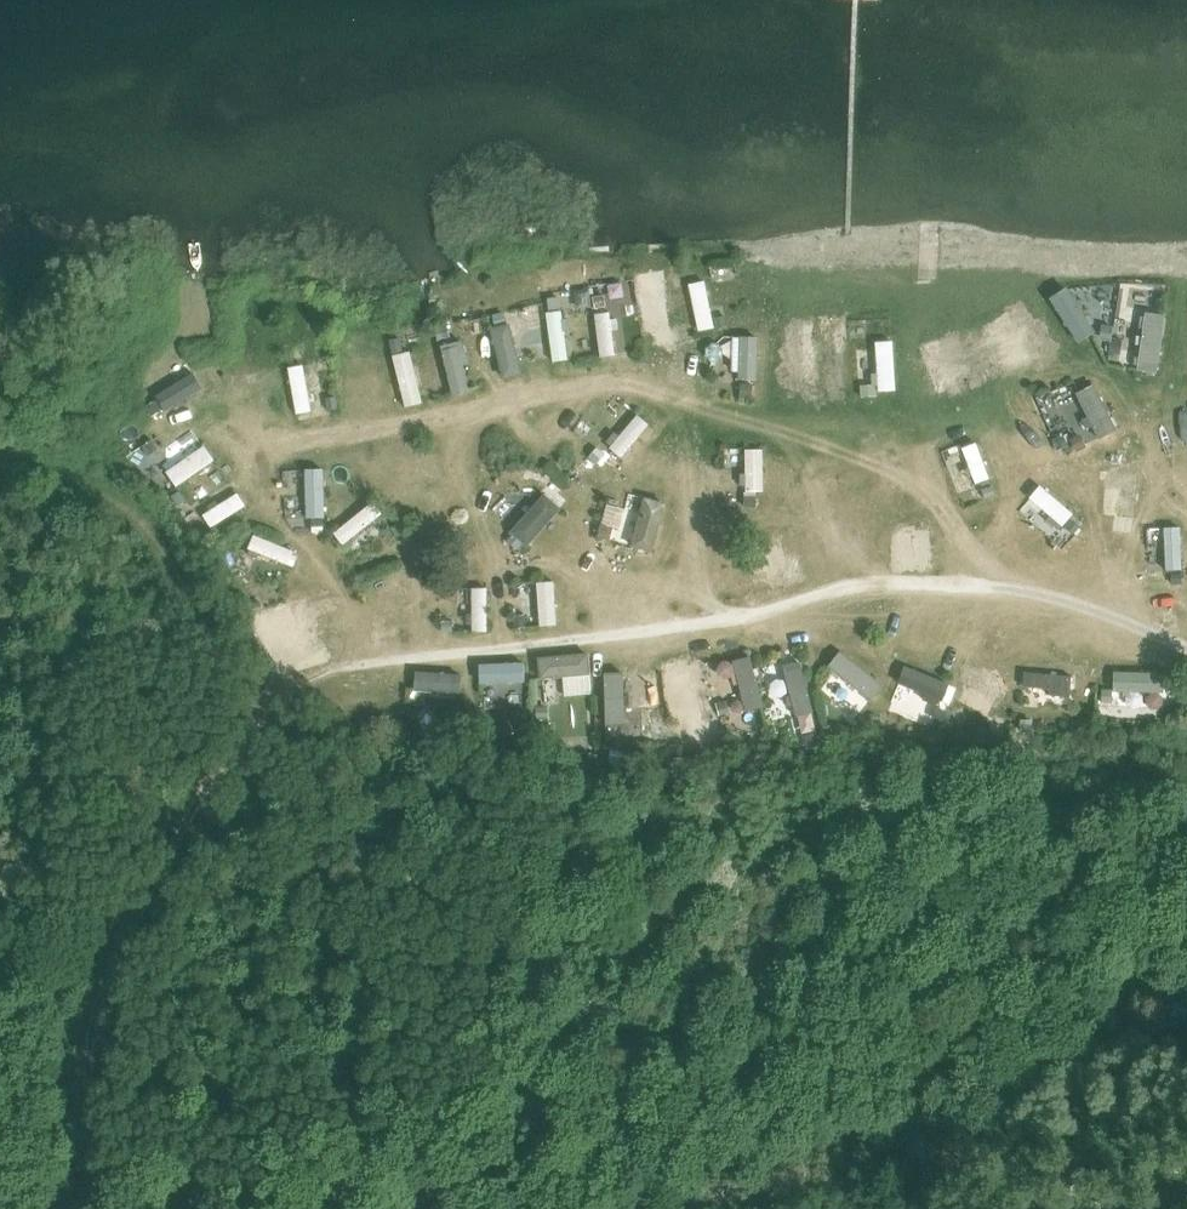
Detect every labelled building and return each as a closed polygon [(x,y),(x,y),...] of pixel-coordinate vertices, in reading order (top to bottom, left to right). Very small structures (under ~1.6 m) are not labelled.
[(709,279),(691,281),(696,329),(714,327),(709,279)] [(1068,284),(1051,296),(1080,340),(1097,328),(1068,284)] [(646,330),(667,328),(662,286),(641,289),(646,330)] [(1141,369),(1162,370),(1165,311),(1149,310),(1150,290),(1125,289),(1123,318),(1144,319),(1141,369)] [(603,297),(592,299),(594,309),(605,307),(603,297)] [(558,298),(547,299),(548,311),(559,310),(558,298)] [(1027,302),(987,324),(993,336),(1012,325),(1020,341),(1006,349),(1013,362),(1049,341),(1027,302)] [(613,309),(596,311),(601,355),(618,352),(613,309)] [(502,313),(491,316),(494,327),(505,324),(502,313)] [(725,317),(713,319),(715,328),(726,326),(725,317)] [(786,320),(786,385),(805,385),(805,320),(786,320)] [(1101,326),(1099,341),(1109,342),(1111,328),(1101,326)] [(444,327),(434,330),(437,341),(448,337),(444,327)] [(957,329),(941,335),(960,381),(976,375),(957,329)] [(738,334),(736,378),(759,379),(761,335),(738,334)] [(879,338),(879,389),(896,389),(896,338),(879,338)] [(465,339),(445,341),(450,393),(470,390),(465,339)] [(1110,339),(1108,353),(1118,355),(1120,340),(1110,339)] [(398,340),(389,341),(391,351),(400,349),(398,340)] [(394,353),(406,405),(425,401),(412,348),(394,353)] [(932,362),(937,385),(957,380),(952,358),(932,362)] [(307,363),(292,364),(296,411),(311,410),(307,363)] [(195,369),(157,392),(167,409),(205,386),(195,369)] [(1077,390),(1099,437),(1119,428),(1097,381),(1077,390)] [(740,384),(739,398),(750,399),(750,384),(740,384)] [(875,386),(860,387),(861,397),(875,397),(875,386)] [(334,398),(325,399),(326,411),(336,410),(334,398)] [(147,406),(142,409),(148,417),(150,416),(160,409),(155,401),(147,406)] [(1077,436),(1069,441),(1075,453),(1083,448),(1077,436)] [(175,483),(215,462),(202,438),(162,459),(175,483)] [(979,439),(945,448),(957,490),(991,480),(979,439)] [(150,440),(140,447),(147,457),(157,450),(150,440)] [(745,465),(746,447),(730,446),(729,464),(745,465)] [(766,490),(765,446),(747,447),(748,490),(766,490)] [(596,450),(588,457),(596,464),(603,456),(596,450)] [(327,515),(326,467),(287,467),(287,494),(307,494),(307,515),(327,515)] [(1138,515),(1140,468),(1106,467),(1104,513),(1138,515)] [(989,487),(979,490),(983,499),(993,496),(989,487)] [(240,490),(205,512),(213,525),(248,503),(240,490)] [(655,551),(668,501),(631,491),(627,507),(608,502),(602,523),(626,530),(623,543),(655,551)] [(177,492),(170,497),(176,506),(184,501),(177,492)] [(755,497),(744,497),(744,508),(755,508),(755,497)] [(371,502),(335,530),(346,544),(382,515),(371,502)] [(1071,519),(1064,526),(1073,534),(1079,526),(1071,519)] [(321,521),(311,521),(311,533),(321,534),(321,521)] [(397,523),(390,529),(397,538),(404,531),(397,523)] [(932,525),(898,525),(899,567),(933,566),(932,525)] [(1150,567),(1183,567),(1183,525),(1149,525),(1150,567)] [(601,527),(597,538),(609,541),(612,530),(601,527)] [(257,532),(250,548),(290,564),(297,548),(257,532)] [(512,536),(506,542),(515,550),(521,544),(512,536)] [(766,539),(772,581),(791,579),(785,537),(766,539)] [(1180,576),(1172,576),(1172,584),(1180,584),(1180,576)] [(539,579),(539,624),(557,624),(557,579),(539,579)] [(489,629),(489,586),(463,586),(463,629),(489,629)] [(288,658),(325,647),(310,595),(273,605),(288,658)] [(523,617),(513,617),(513,629),(523,629),(523,617)] [(451,621),(441,622),(441,633),(452,632),(451,621)] [(829,664),(871,698),(884,682),(843,647),(829,664)] [(566,694),(594,691),(590,650),(540,654),(542,678),(564,676),(566,694)] [(733,658),(747,709),(766,704),(752,653),(733,658)] [(481,681),(527,681),(527,660),(481,660),(481,681)] [(960,698),(1006,708),(1012,677),(967,667),(960,698)] [(415,689),(462,692),(464,671),(417,668),(415,689)] [(1167,670),(1115,668),(1114,689),(1166,691),(1167,670)] [(607,724),(628,723),(626,669),(605,670),(607,724)] [(1074,701),(1073,670),(1025,670),(1025,702),(1074,701)] [(1111,691),(1101,691),(1101,703),(1111,703),(1111,691)] [(725,702),(715,704),(718,716),(728,714),(725,702)] [(547,708),(536,708),(536,720),(547,720),(547,708)] [(936,708),(931,720),(940,723),(945,712),(936,708)] [(860,718),(852,729),(860,735),(868,724),(860,718)] [(1020,721),(1019,732),(1029,733),(1029,721),(1020,721)] [(815,737),(803,740),(805,749),(817,747),(815,737)]
